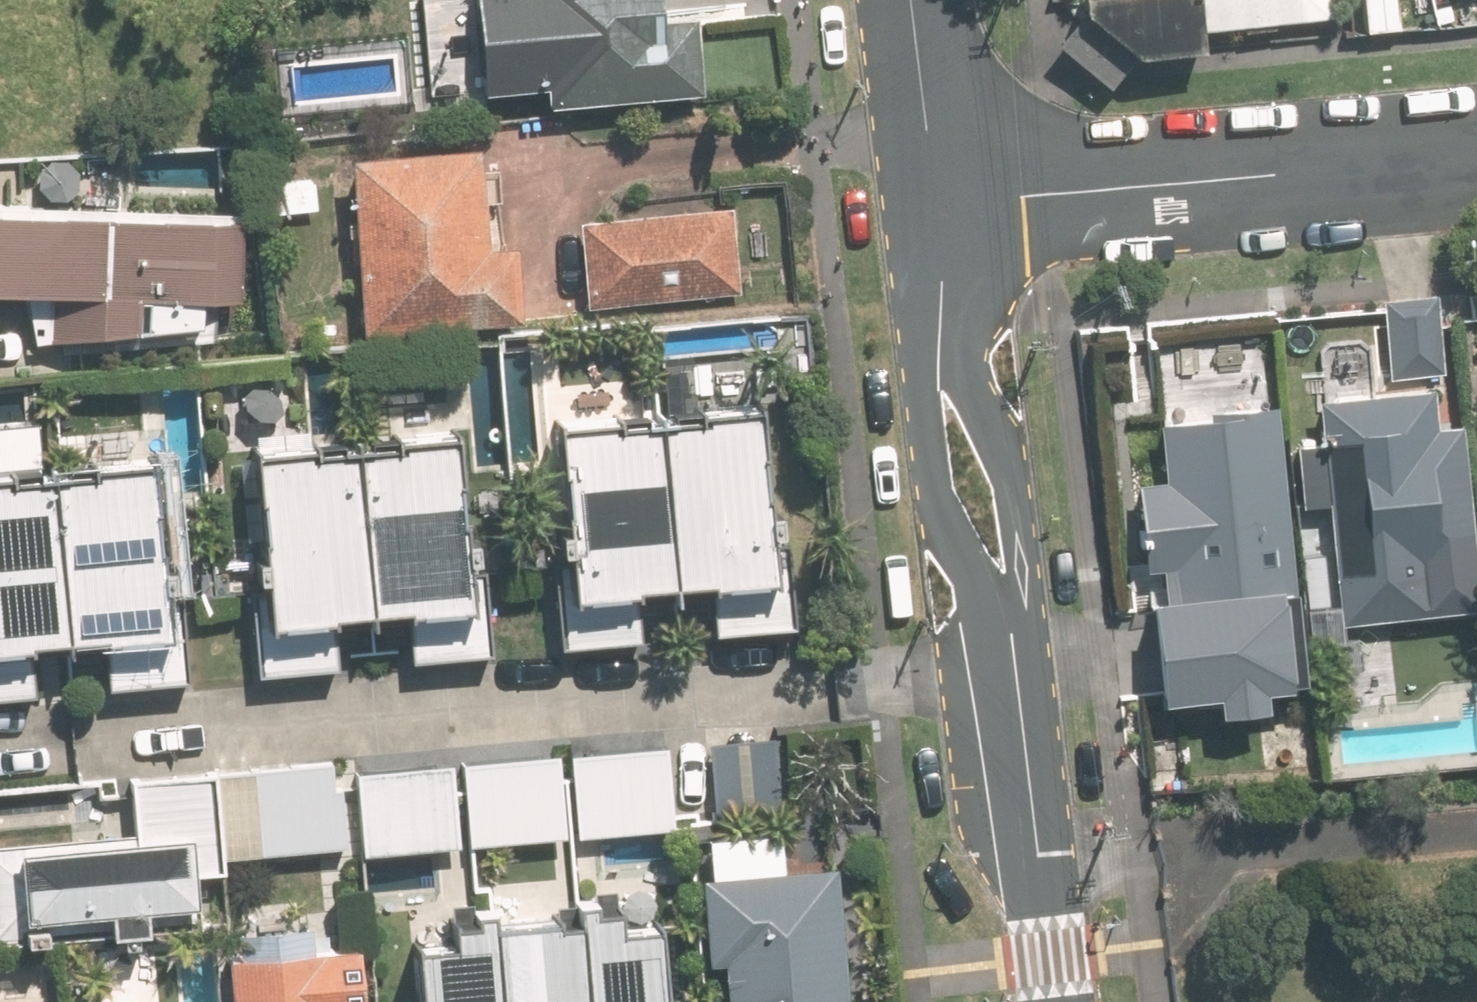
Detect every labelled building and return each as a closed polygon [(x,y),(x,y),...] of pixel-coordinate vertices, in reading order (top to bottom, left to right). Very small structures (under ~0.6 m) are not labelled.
[(668,17),(667,0),(542,0),(545,30),(526,32),(534,106),(713,87),(705,13),(668,17)] [(1200,0),(1086,0),(1088,18),(1138,57),(1206,49),(1201,8),(1200,0)] [(1339,0),(1205,0),(1206,1),(1209,27),(1341,11),(1339,0)] [(1369,27),(1402,24),(1399,0),(1366,0),(1369,27)] [(353,158),(368,334),(525,321),(519,242),(494,244),(486,146),(353,158)] [(583,223),(593,308),(744,292),(735,207),(583,223)] [(248,216),(0,210),(0,291),(30,292),(34,339),(210,322),(211,297),(246,298),(248,216)] [(1393,380),(1446,375),(1438,290),(1384,296),(1393,380)] [(1462,417),(1440,420),(1436,382),(1410,385),(1322,394),(1345,618),(1434,609),(1428,561),(1476,556),(1462,417)] [(763,398),(663,409),(683,591),(783,581),(763,398)] [(1169,593),(1157,594),(1167,691),(1191,689),(1224,686),(1227,707),(1272,703),(1270,681),(1307,677),(1297,580),(1279,403),(1163,414),(1169,474),(1141,477),(1150,566),(1166,564),(1169,593)] [(663,409),(563,419),(583,602),(683,591),(663,409)] [(462,428),(362,438),(381,621),(481,610),(462,428)] [(362,438),(262,449),(281,631),(381,621),(362,438)] [(158,451),(58,461),(78,644),(178,633),(158,451)] [(0,467),(0,652),(78,644),(58,461),(0,467)] [(792,734),(711,741),(718,819),(798,812),(792,734)] [(677,830),(670,747),(574,754),(581,837),(677,830)] [(569,837),(562,754),(467,762),(473,845),(569,837)] [(335,760),(256,766),(263,858),(349,851),(344,791),(338,792),(335,760)] [(462,848),(455,765),(360,772),(366,855),(462,848)] [(137,780),(142,841),(26,850),(32,926),(202,913),(199,870),(223,868),(216,774),(137,780)] [(870,995),(853,997),(843,866),(712,876),(719,962),(730,961),(734,1001),(871,1001),(870,995)] [(662,904),(580,912),(590,1001),(672,1001),(662,904)] [(580,912),(498,921),(507,1001),(590,1001),(580,912)] [(498,921),(417,929),(424,1001),(507,1001),(498,921)] [(240,1001),(369,1001),(363,942),(235,955),(240,1001)]
